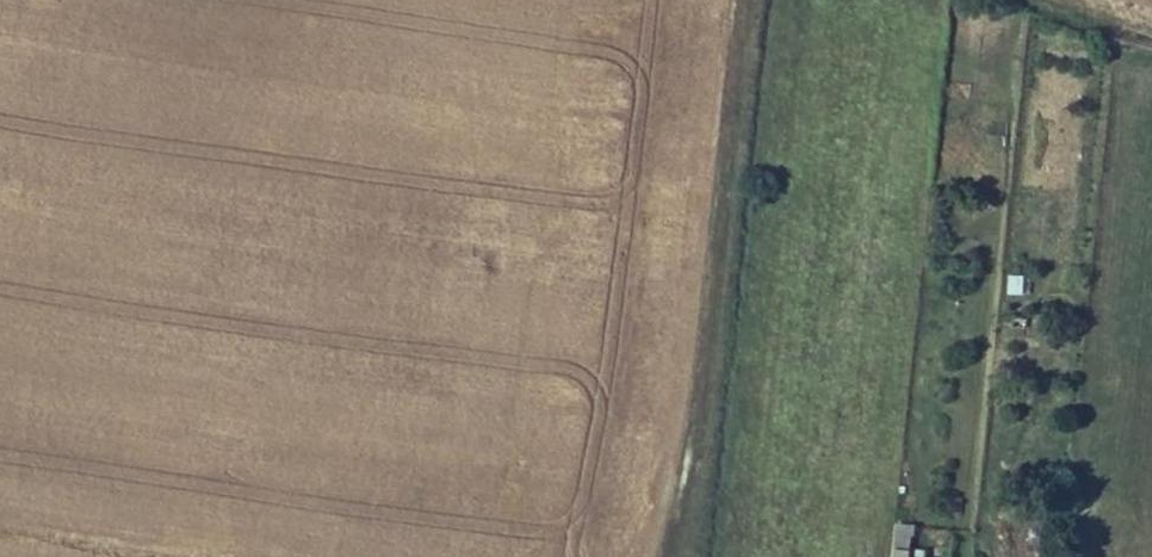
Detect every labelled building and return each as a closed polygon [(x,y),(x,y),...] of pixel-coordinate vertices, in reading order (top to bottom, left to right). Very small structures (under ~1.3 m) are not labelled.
[(911,527),(894,525),(891,556),(910,556),(911,527)]
